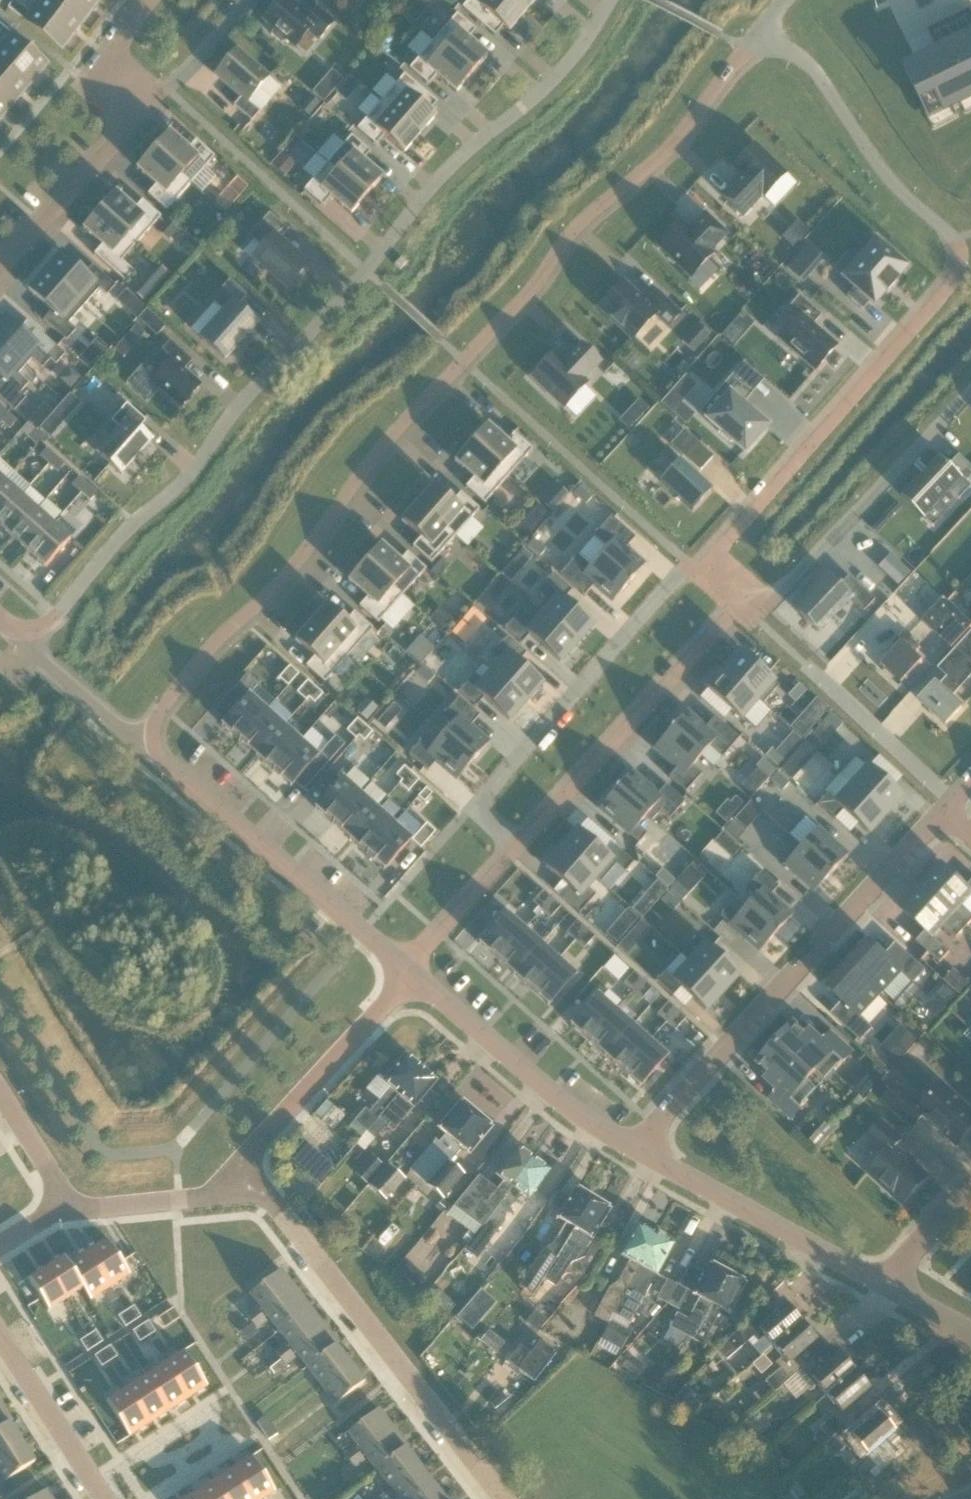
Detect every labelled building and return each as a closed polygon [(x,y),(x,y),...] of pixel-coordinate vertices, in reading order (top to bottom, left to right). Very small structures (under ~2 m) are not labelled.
[(80,26),(47,0),(40,0),(30,13),(14,1),(8,8),(24,21),(62,50),(80,26)] [(99,1),(97,0),(47,0),(80,26),(99,1)] [(262,20),(274,31),(271,35),(282,44),(285,40),(295,48),(305,57),(318,42),(334,23),(317,9),(308,20),(286,0),(280,0),(262,20)] [(414,24),(430,5),(424,0),(419,0),(405,16),(414,24)] [(524,14),(509,0),(486,0),(480,7),(471,0),(469,0),(462,9),(481,25),(489,16),(508,32),(524,14)] [(524,14),(536,0),(509,0),(524,14)] [(909,67),(935,119),(970,101),(970,9),(939,25),(950,47),(909,67)] [(471,75),(487,57),(468,41),(476,31),(457,15),(433,42),(471,75)] [(27,89),(47,65),(11,34),(0,47),(0,65),(27,89)] [(433,42),(409,69),(428,86),(436,77),(455,93),(471,75),(433,42)] [(233,106),(251,122),(260,113),(248,102),(268,78),(236,51),(215,75),(241,97),(233,106)] [(27,89),(0,65),(0,105),(8,112),(27,89)] [(404,75),(380,102),(419,136),(434,118),(415,101),(423,92),(404,75)] [(341,87),(350,96),(359,86),(349,77),(341,87)] [(321,84),(313,93),(314,94),(324,103),(331,94),(321,84)] [(310,97),(300,109),(309,117),(320,104),(310,97)] [(419,136),(380,102),(357,130),(376,146),(384,137),(403,154),(419,136)] [(169,134),(153,151),(190,185),(215,158),(196,141),(187,150),(169,134)] [(351,136),(343,146),(327,164),(366,197),(381,179),(362,162),(370,153),(351,136)] [(740,176),(721,197),(742,217),(762,197),(764,198),(786,175),(754,145),(732,168),(740,176)] [(153,151),(137,169),(156,186),(147,195),(166,212),(190,185),(153,151)] [(281,157),(272,167),(285,178),(294,167),(281,157)] [(327,164),(304,191),(323,208),(331,198),(350,215),(366,197),(327,164)] [(249,188),(237,177),(229,185),(242,197),(249,188)] [(134,210),(115,194),(99,212),(137,245),(161,218),(142,201),(134,210)] [(99,212),(83,230),(102,246),(94,256),(124,283),(133,273),(122,262),(137,245),(99,212)] [(679,223),(657,246),(691,279),(713,255),(710,252),(726,235),(705,215),(689,232),(679,223)] [(286,292),(294,283),(297,286),(307,274),(305,271),(307,268),(279,243),(288,233),(269,216),(249,238),(263,250),(252,262),(286,292)] [(156,231),(168,241),(178,230),(166,219),(156,231)] [(847,255),(834,270),(854,288),(846,297),(860,309),(868,300),(873,305),(884,293),(886,294),(896,282),(894,281),(905,269),(893,258),(895,255),(879,241),(876,244),(875,242),(856,263),(847,255)] [(806,243),(785,268),(803,284),(825,259),(806,243)] [(64,254),(48,272),(84,306),(100,287),(109,295),(116,286),(95,267),(87,275),(64,254)] [(48,272),(32,291),(55,311),(47,320),(69,339),(76,330),(68,323),(84,306),(48,272)] [(214,304),(192,330),(202,339),(201,340),(224,360),(256,325),(237,308),(247,296),(230,280),(211,301),(214,304)] [(598,307),(632,339),(656,314),(668,326),(681,313),(658,291),(646,303),(623,281),(598,307)] [(145,304),(150,298),(155,292),(144,283),(139,289),(134,294),(145,304)] [(126,291),(116,301),(126,310),(135,300),(126,291)] [(797,316),(779,337),(817,370),(837,346),(813,325),(822,314),(800,295),(788,308),(797,316)] [(147,310),(138,320),(157,337),(166,327),(147,310)] [(25,369),(32,361),(43,371),(51,361),(56,366),(65,356),(35,329),(28,338),(5,318),(0,324),(0,347),(25,369)] [(689,333),(701,344),(709,335),(697,324),(689,333)] [(128,334),(138,342),(144,334),(135,326),(128,334)] [(728,330),(722,337),(733,347),(739,340),(728,330)] [(97,339),(80,359),(91,368),(108,348),(97,339)] [(189,359),(170,341),(162,351),(171,359),(161,370),(148,359),(126,384),(148,403),(159,390),(180,409),(202,386),(184,370),(181,368),(189,359)] [(555,353),(531,378),(563,409),(565,407),(577,419),(596,398),(584,387),(587,384),(583,380),(599,362),(581,345),(565,362),(555,353)] [(0,347),(0,400),(15,413),(26,400),(20,395),(28,386),(29,385),(18,376),(25,369),(0,347)] [(732,376),(699,413),(719,431),(717,433),(729,445),(732,442),(744,453),(766,428),(742,406),(752,394),(732,376)] [(70,395),(61,406),(71,415),(81,404),(70,395)] [(639,400),(632,407),(642,417),(649,410),(639,400)] [(122,474),(152,442),(138,430),(146,420),(128,404),(112,421),(121,429),(99,454),(122,474)] [(44,405),(38,411),(47,420),(53,413),(44,405)] [(684,407),(675,417),(685,425),(693,415),(684,407)] [(10,430),(16,422),(7,414),(1,422),(10,430)] [(508,478),(532,450),(514,434),(505,443),(487,426),(471,444),(508,478)] [(28,438),(37,446),(43,439),(35,431),(28,438)] [(696,442),(684,431),(671,446),(682,456),(696,442)] [(696,442),(682,456),(700,472),(712,457),(696,442)] [(484,505),(508,478),(471,444),(455,462),(474,479),(465,488),(484,505)] [(49,465),(56,457),(47,449),(40,457),(49,465)] [(902,497),(926,520),(927,519),(926,518),(950,493),(959,501),(970,489),(970,486),(968,482),(950,466),(940,456),(902,497)] [(58,473),(65,465),(56,457),(49,465),(58,473)] [(679,460),(659,482),(692,512),(712,490),(679,460)] [(81,494),(88,486),(79,478),(72,486),(81,494)] [(21,497),(5,482),(0,487),(0,520),(21,497)] [(90,502),(97,494),(88,486),(81,494),(90,502)] [(455,537),(479,510),(460,493),(452,503),(433,486),(418,504),(455,537)] [(580,487),(573,495),(585,506),(592,498),(580,487)] [(541,503),(551,512),(558,505),(547,495),(541,503)] [(37,511),(21,497),(0,520),(0,528),(12,539),(37,511)] [(431,564),(455,537),(418,504),(402,522),(421,538),(412,548),(431,564)] [(538,506),(533,512),(543,521),(548,514),(538,506)] [(28,553),(53,525),(37,511),(12,539),(28,553)] [(594,538),(586,547),(628,584),(645,566),(626,549),(635,539),(611,517),(593,537),(594,538)] [(28,553),(45,568),(70,540),(69,540),(76,533),(60,519),(54,526),(53,525),(28,553)] [(533,539),(526,547),(539,558),(546,550),(533,539)] [(402,597),(426,570),(407,553),(399,562),(380,546),(364,564),(402,597)] [(577,556),(560,576),(584,597),(593,587),(612,603),(628,584),(586,547),(577,557),(577,556)] [(523,549),(510,564),(520,573),(533,558),(523,549)] [(429,573),(437,580),(450,565),(442,558),(429,573)] [(897,561),(885,574),(897,586),(909,573),(897,561)] [(378,624),(402,597),(364,564),(349,581),(367,598),(359,607),(378,624)] [(813,589),(793,610),(818,633),(849,599),(864,613),(874,601),(848,577),(839,587),(822,572),(809,586),(813,589)] [(552,575),(537,593),(546,601),(537,610),(576,644),(592,626),(564,600),(571,591),(552,575)] [(485,592),(476,603),(487,611),(495,601),(485,592)] [(970,629),(970,622),(945,598),(923,622),(952,649),(970,629)] [(349,657),(373,630),(354,613),(346,622),(327,605),(311,623),(349,657)] [(520,612),(504,630),(521,645),(529,636),(560,663),(576,644),(537,610),(529,620),(520,612)] [(430,620),(442,630),(448,624),(436,613),(430,620)] [(325,684),(349,657),(311,623),(295,641),(315,658),(306,667),(325,684)] [(458,626),(451,634),(465,646),(472,638),(458,626)] [(903,684),(924,662),(916,654),(922,648),(905,633),(895,644),(899,648),(882,666),(903,684)] [(940,669),(946,675),(921,702),(947,726),(964,708),(952,698),(970,678),(970,636),(940,669)] [(420,638),(407,653),(420,664),(433,649),(420,638)] [(507,638),(491,656),(500,664),(492,673),(525,703),(541,684),(518,663),(526,654),(507,638)] [(739,653),(723,672),(756,701),(762,706),(778,687),(739,653)] [(422,666),(415,674),(428,685),(435,677),(422,666)] [(289,667),(279,679),(288,687),(299,675),(289,667)] [(723,672),(707,690),(740,719),(756,701),(723,672)] [(474,675),(458,693),(475,708),(483,699),(509,721),(525,703),(492,673),(483,683),(474,675)] [(246,677),(229,696),(239,705),(257,686),(246,677)] [(307,681),(296,693),(306,702),(308,699),(316,689),(307,681)] [(799,684),(787,697),(795,704),(807,691),(799,684)] [(316,689),(308,699),(314,704),(323,695),(316,689)] [(248,696),(222,726),(239,741),(266,711),(248,696)] [(458,698),(441,718),(450,726),(442,735),(473,762),(489,744),(470,727),(479,717),(458,698)] [(366,699),(355,711),(366,722),(378,709),(366,699)] [(816,699),(790,729),(802,739),(828,710),(816,699)] [(266,711),(239,741),(256,756),(283,726),(266,711)] [(686,712),(670,731),(701,758),(713,768),(721,758),(722,759),(739,739),(714,718),(705,728),(686,712)] [(385,714),(376,723),(385,731),(393,721),(385,714)] [(830,714),(823,722),(835,733),(842,725),(830,714)] [(357,719),(346,732),(355,740),(358,737),(366,728),(357,719)] [(283,726),(256,756),(274,772),(300,742),(283,726)] [(366,728),(358,737),(364,742),(372,733),(366,728)] [(670,731),(653,749),(676,769),(668,778),(685,793),(701,775),(692,767),(701,758),(670,731)] [(793,733),(784,742),(795,751),(803,742),(793,733)] [(425,737),(409,755),(428,772),(436,763),(457,781),(473,762),(442,735),(433,745),(425,737)] [(300,742),(274,772),(291,787),(318,757),(300,742)] [(805,742),(800,747),(812,758),(817,753),(805,742)] [(772,749),(765,757),(777,768),(785,761),(772,749)] [(854,758),(839,775),(851,786),(884,816),(901,798),(868,767),(866,769),(854,758)] [(762,760),(755,767),(768,779),(775,771),(762,760)] [(788,761),(780,769),(792,781),(800,772),(788,761)] [(404,767),(396,776),(402,781),(410,772),(404,767)] [(342,779),(315,809),(333,824),(359,794),(358,794),(369,782),(354,768),(343,780),(342,779)] [(402,781),(399,784),(408,793),(419,781),(410,772),(402,781)] [(631,772),(615,791),(646,818),(651,822),(660,813),(668,821),(684,802),(665,786),(657,795),(631,772)] [(777,772),(770,780),(782,792),(789,784),(777,772)] [(748,780),(741,787),(751,796),(758,788),(748,780)] [(359,794),(333,824),(350,840),(376,810),(376,809),(386,797),(371,783),(360,796),(359,794)] [(827,795),(818,805),(834,820),(842,811),(867,834),(884,816),(851,786),(836,803),(827,795)] [(426,789),(418,798),(424,803),(432,794),(426,789)] [(615,791),(599,809),(638,844),(646,835),(637,827),(646,818),(615,791)] [(736,797),(730,803),(738,810),(743,804),(736,797)] [(750,803),(744,809),(756,820),(762,813),(750,803)] [(376,810),(350,840),(367,855),(394,825),(376,810)] [(732,822),(724,830),(737,842),(744,834),(732,822)] [(426,824),(411,841),(420,849),(435,833),(426,824)] [(394,825),(367,855),(384,870),(411,840),(394,825)] [(819,829),(803,846),(833,874),(849,857),(819,829)] [(578,831),(561,849),(595,879),(600,883),(616,866),(625,873),(633,863),(614,847),(606,856),(578,831)] [(722,833),(713,842),(722,851),(731,841),(722,833)] [(803,846),(786,864),(816,892),(833,874),(803,846)] [(561,849),(545,868),(570,890),(562,899),(580,914),(595,896),(586,888),(595,879),(561,849)] [(923,888),(966,929),(970,924),(970,914),(963,906),(970,898),(970,883),(966,888),(943,866),(940,869),(938,869),(932,875),(932,878),(923,888)] [(662,870),(655,878),(668,889),(675,881),(662,870)] [(754,898),(745,907),(776,934),(792,916),(770,896),(778,887),(761,872),(745,889),(754,898)] [(658,882),(648,894),(657,902),(667,890),(658,882)] [(677,883),(670,890),(682,902),(689,894),(677,883)] [(966,929),(923,888),(913,899),(910,899),(905,905),(905,908),(902,910),(926,932),(917,942),(940,964),(950,953),(934,938),(944,927),(957,939),(966,929)] [(543,891),(532,903),(541,911),(552,899),(543,891)] [(667,893),(660,901),(673,912),(680,905),(667,893)] [(552,899),(541,911),(550,919),(560,907),(552,899)] [(728,908),(720,917),(759,953),(776,934),(745,907),(737,916),(728,908)] [(506,914),(479,944),(497,960),(523,930),(506,914)] [(577,921),(566,933),(575,941),(586,929),(577,921)] [(618,923),(607,935),(617,944),(627,931),(618,923)] [(586,929),(575,941),(584,949),(595,937),(586,929)] [(523,930),(497,960),(514,975),(541,945),(523,930)] [(627,936),(618,947),(627,955),(637,945),(627,936)] [(697,937),(689,945),(698,954),(689,963),(722,993),(739,975),(697,937)] [(870,943),(849,966),(881,996),(903,972),(917,985),(925,975),(905,956),(896,966),(870,943)] [(541,945),(514,975),(531,991),(558,961),(541,945)] [(614,957),(604,969),(618,982),(629,970),(614,957)] [(558,961),(531,991),(549,1006),(575,976),(558,961)] [(664,972),(655,982),(672,997),(680,989),(705,1011),(722,993),(689,963),(673,980),(664,972)] [(849,966),(827,990),(853,1013),(844,1023),(865,1042),(873,1032),(860,1020),(881,996),(849,966)] [(947,980),(963,994),(970,984),(970,983),(956,970),(947,980)] [(634,973),(623,984),(632,992),(643,981),(634,973)] [(643,981),(632,992),(641,1000),(652,989),(643,981)] [(945,985),(937,994),(949,1005),(957,997),(945,985)] [(597,996),(571,1026),(588,1041),(615,1011),(597,996)] [(668,1003),(657,1015),(666,1023),(677,1011),(668,1003)] [(615,1011),(588,1041),(605,1057),(632,1027),(615,1011)] [(677,1011),(666,1023),(675,1031),(686,1019),(677,1011)] [(778,1044),(811,1075),(826,1060),(837,1070),(853,1053),(832,1033),(823,1042),(817,1037),(813,1041),(795,1025),(778,1044)] [(632,1027),(605,1057),(623,1072),(649,1042),(632,1027)] [(694,1031),(685,1041),(694,1048),(702,1039),(694,1031)] [(906,1052),(917,1040),(909,1033),(898,1045),(906,1052)] [(649,1042),(623,1072),(640,1088),(667,1058),(649,1042)] [(771,1099),(792,1119),(808,1101),(797,1091),(811,1075),(778,1044),(760,1064),(778,1080),(773,1085),(779,1090),(771,1099)] [(365,1109),(353,1122),(367,1133),(422,1068),(407,1055),(384,1082),(390,1087),(369,1112),(365,1109)] [(875,1065),(867,1075),(877,1084),(886,1074),(875,1065)] [(415,1108),(437,1081),(422,1068),(367,1133),(357,1144),(366,1151),(387,1126),(393,1131),(413,1107),(415,1108)] [(918,1110),(953,1143),(962,1133),(967,1137),(970,1132),(970,1110),(942,1084),(921,1108),(918,1110)] [(904,1119),(918,1105),(897,1086),(884,1100),(904,1119)] [(314,1114),(326,1125),(339,1111),(327,1100),(314,1114)] [(409,1171),(421,1181),(477,1115),(462,1102),(439,1129),(446,1134),(438,1143),(435,1140),(409,1171)] [(428,1195),(433,1190),(444,1199),(465,1174),(451,1162),(463,1148),(470,1155),(492,1128),(477,1115),(421,1181),(417,1186),(428,1195)] [(895,1196),(905,1204),(928,1179),(895,1149),(903,1140),(882,1121),(868,1136),(886,1152),(869,1171),(885,1186),(885,1190),(891,1196),(895,1196)] [(809,1142),(818,1150),(825,1143),(816,1134),(809,1142)] [(287,1160),(321,1186),(336,1170),(304,1142),(287,1160)] [(483,1228),(534,1159),(517,1148),(497,1176),(505,1181),(498,1190),(479,1176),(454,1207),(483,1228)] [(366,1185),(383,1166),(371,1155),(354,1174),(366,1185)] [(529,1200),(550,1171),(534,1159),(483,1228),(474,1237),(468,1245),(464,1249),(478,1259),(505,1223),(506,1214),(521,1194),(529,1200)] [(371,1186),(387,1200),(405,1179),(389,1165),(371,1186)] [(404,1177),(415,1187),(420,1181),(409,1172),(404,1177)] [(563,1250),(594,1199),(577,1189),(558,1219),(567,1224),(554,1245),(545,1251),(520,1287),(533,1295),(542,1279),(563,1250)] [(557,1288),(572,1263),(585,1258),(593,1245),(593,1239),(611,1209),(594,1199),(563,1250),(542,1279),(557,1288)] [(442,1214),(449,1206),(443,1201),(436,1208),(442,1214)] [(627,1287),(656,1235),(638,1226),(622,1256),(630,1260),(626,1267),(618,1282),(609,1289),(595,1316),(608,1323),(627,1287)] [(474,1237),(469,1232),(462,1240),(468,1245),(474,1237)] [(631,1342),(638,1328),(631,1324),(657,1275),(674,1244),(656,1235),(627,1287),(608,1323),(605,1328),(631,1342)] [(107,1239),(88,1252),(111,1288),(130,1275),(107,1239)] [(236,1290),(282,1256),(275,1248),(256,1262),(248,1251),(208,1280),(223,1300),(228,1297),(235,1307),(244,1300),(236,1290)] [(88,1252),(68,1264),(84,1288),(83,1289),(90,1301),(111,1288),(88,1252)] [(64,1258),(47,1269),(66,1300),(83,1289),(84,1288),(68,1264),(64,1258)] [(415,1268),(408,1262),(399,1273),(406,1279),(415,1268)] [(693,1340),(728,1274),(710,1265),(694,1296),(700,1298),(688,1320),(677,1314),(663,1341),(677,1349),(688,1338),(693,1340)] [(47,1269),(28,1281),(48,1311),(66,1300),(47,1269)] [(252,1323),(295,1289),(281,1270),(250,1293),(262,1309),(258,1311),(256,1309),(247,1316),(252,1323)] [(730,1314),(746,1283),(728,1274),(693,1340),(703,1345),(721,1310),(730,1314)] [(668,1305),(678,1286),(667,1280),(657,1299),(668,1305)] [(678,1286),(668,1305),(679,1311),(689,1292),(678,1286)] [(279,1331),(310,1307),(295,1289),(252,1323),(257,1329),(266,1322),(264,1319),(268,1316),(279,1331)] [(438,1308),(447,1298),(438,1290),(429,1300),(438,1308)] [(731,1319),(743,1325),(754,1302),(742,1296),(731,1319)] [(802,1323),(787,1305),(769,1321),(760,1312),(743,1326),(725,1342),(735,1353),(753,1337),(758,1343),(765,1337),(774,1348),(802,1323)] [(134,1306),(126,1312),(133,1323),(141,1318),(141,1317),(134,1306)] [(280,1359),(324,1325),(310,1307),(279,1331),(291,1345),(287,1348),(285,1345),(275,1353),(280,1359)] [(465,1309),(457,1318),(472,1331),(480,1322),(465,1309)] [(126,1312),(118,1317),(125,1328),(133,1323),(126,1312)] [(148,1322),(140,1327),(147,1338),(156,1332),(148,1322)] [(796,1375),(807,1365),(799,1356),(817,1340),(802,1323),(774,1348),(783,1358),(776,1364),(781,1370),(766,1383),(775,1394),(796,1375)] [(251,1324),(240,1333),(248,1342),(258,1333),(251,1324)] [(336,1346),(338,1344),(324,1325),(280,1359),(285,1366),(295,1358),(293,1356),(296,1353),(308,1367),(336,1346)] [(140,1327),(133,1332),(140,1343),(147,1338),(140,1327)] [(95,1332),(88,1337),(95,1347),(103,1342),(95,1332)] [(480,1342),(496,1354),(503,1344),(488,1332),(480,1342)] [(88,1337),(80,1342),(87,1352),(95,1347),(88,1337)] [(520,1346),(508,1362),(518,1370),(521,1372),(533,1381),(555,1354),(540,1342),(530,1354),(520,1346)] [(350,1364),(336,1346),(308,1367),(322,1386),(350,1364)] [(111,1347),(103,1352),(110,1362),(117,1357),(111,1347)] [(184,1351),(164,1364),(187,1400),(207,1387),(184,1351)] [(103,1352),(95,1357),(102,1367),(110,1362),(103,1352)] [(827,1396),(855,1371),(840,1354),(821,1370),(813,1361),(807,1366),(807,1365),(796,1375),(811,1392),(818,1386),(827,1396)] [(635,1377),(643,1366),(630,1356),(622,1367),(635,1377)] [(273,1367),(277,1372),(285,1366),(280,1361),(273,1367)] [(164,1364),(145,1376),(168,1412),(187,1400),(164,1364)] [(336,1404),(364,1383),(350,1364),(322,1386),(336,1404)] [(650,1378),(664,1391),(677,1377),(664,1364),(650,1378)] [(830,1440),(836,1435),(843,1429),(854,1420),(860,1415),(851,1405),(870,1389),(855,1371),(827,1396),(835,1406),(829,1412),(832,1417),(820,1427),(822,1430),(813,1437),(822,1446),(830,1439),(830,1440)] [(145,1376),(126,1389),(149,1424),(168,1412),(145,1376)] [(674,1401),(686,1411),(694,1400),(696,1397),(684,1388),(674,1401)] [(126,1389),(106,1402),(129,1437),(149,1424),(126,1389)] [(12,1422),(0,1403),(0,1429),(10,1423),(10,1424),(12,1422)] [(349,1462),(393,1428),(378,1409),(348,1433),(360,1448),(356,1450),(354,1448),(344,1455),(349,1462)] [(895,1431),(880,1414),(862,1430),(854,1420),(843,1429),(836,1435),(830,1440),(840,1451),(846,1446),(851,1452),(858,1446),(867,1456),(888,1437),(895,1431)] [(263,1432),(272,1426),(266,1417),(257,1423),(263,1432)] [(739,1427),(749,1438),(759,1429),(749,1418),(739,1427)] [(10,1424),(10,1423),(0,1429),(0,1457),(22,1443),(10,1424)] [(272,1426),(263,1432),(269,1441),(278,1435),(272,1426)] [(405,1449),(408,1447),(393,1428),(349,1462),(354,1468),(364,1461),(362,1458),(365,1455),(377,1470),(405,1448),(405,1449)] [(888,1437),(867,1456),(876,1467),(869,1473),(884,1490),(901,1475),(892,1465),(911,1448),(895,1431),(888,1437)] [(35,1463),(22,1443),(0,1457),(0,1474),(5,1482),(35,1463)] [(419,1467),(405,1449),(405,1448),(377,1470),(391,1488),(419,1467)] [(232,1469),(252,1498),(264,1498),(275,1492),(252,1456),(232,1469)] [(433,1485),(419,1467),(391,1488),(399,1498),(415,1498),(433,1485)] [(213,1481),(225,1498),(252,1498),(232,1469),(213,1481)] [(194,1494),(197,1498),(225,1498),(213,1481),(194,1494)] [(433,1485),(415,1498),(444,1498),(433,1485)] [(46,1490),(32,1498),(52,1498),(46,1490)]
